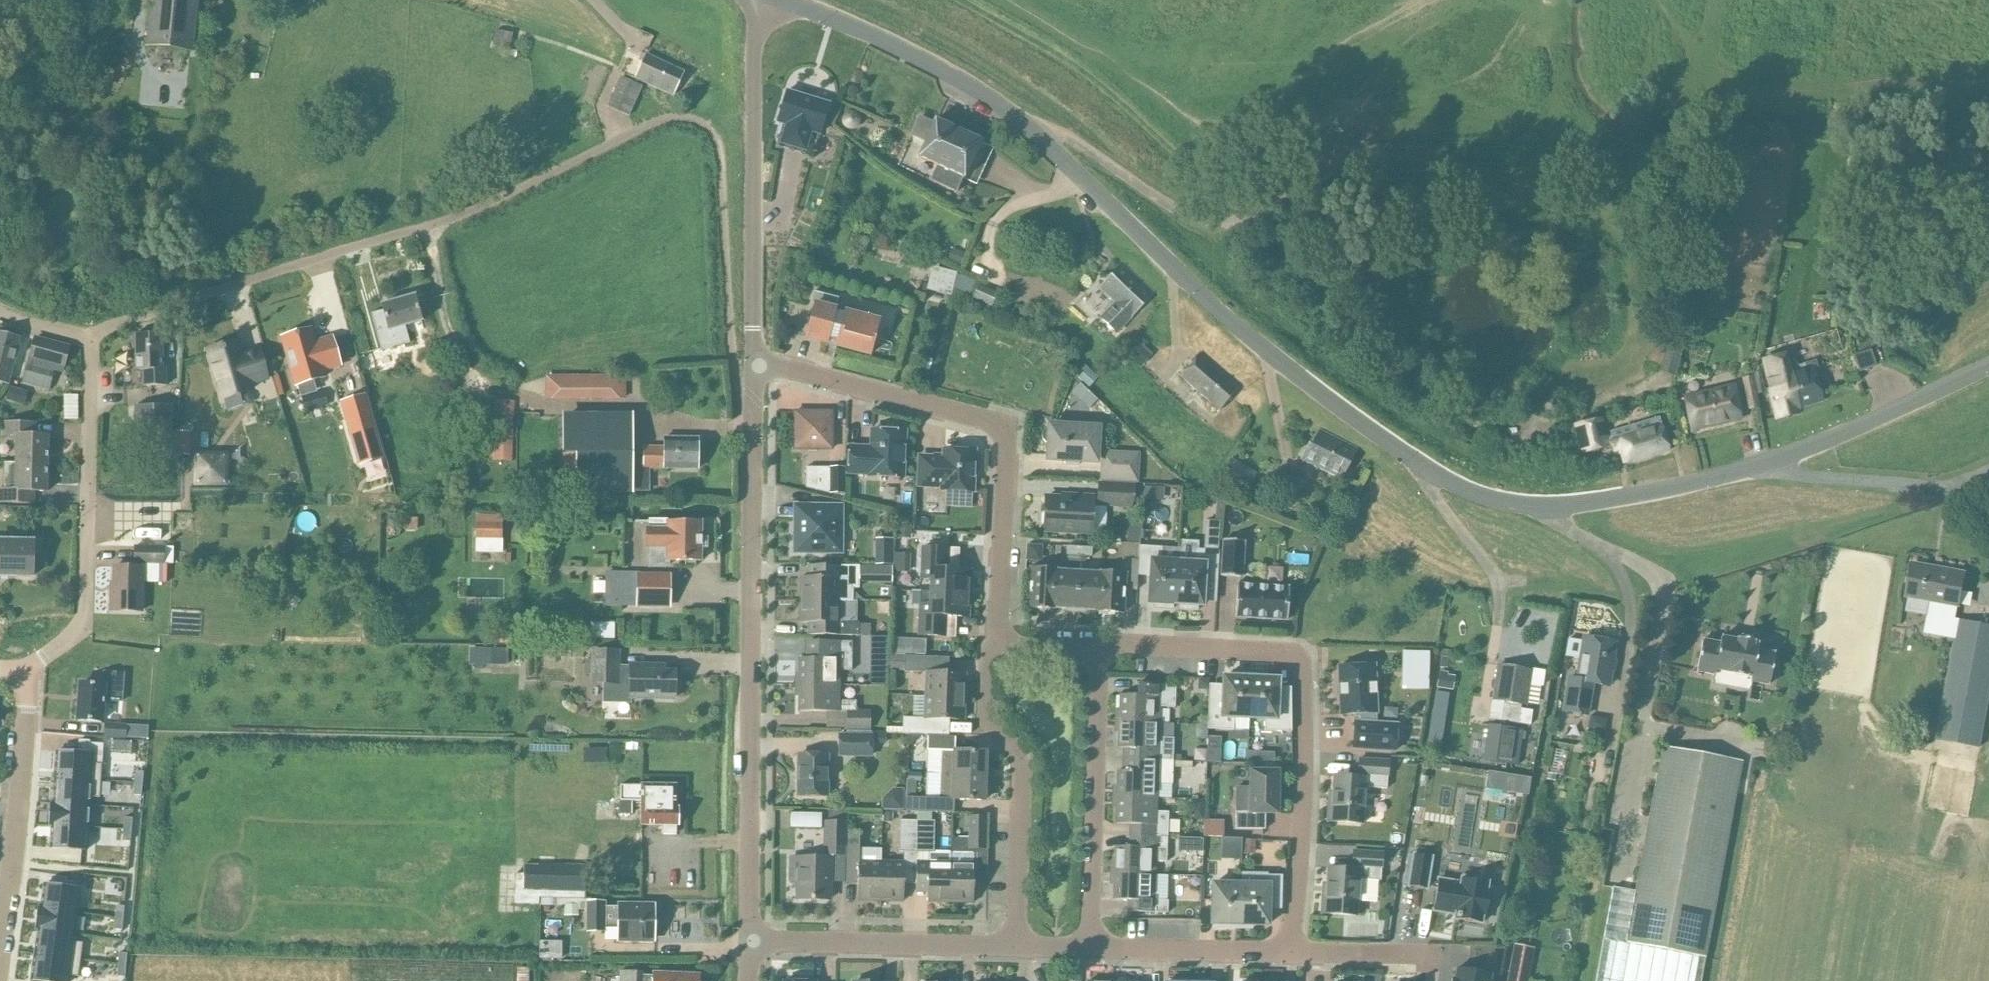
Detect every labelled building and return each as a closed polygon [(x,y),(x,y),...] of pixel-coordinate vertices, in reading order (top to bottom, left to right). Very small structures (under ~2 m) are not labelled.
[(193,53),(198,0),(151,0),(146,47),(193,53)] [(645,55),(635,77),(674,95),(684,73),(645,55)] [(629,117),(643,86),(620,76),(607,107),(629,117)] [(781,143),(804,150),(810,131),(820,134),(829,103),(787,91),(778,121),(787,124),(781,143)] [(963,178),(965,179),(982,141),(935,120),(933,123),(920,117),(912,135),(925,141),(918,157),(937,166),(930,180),(956,192),(963,178)] [(1098,317),(1115,334),(1154,293),(1123,264),(1099,289),(1113,301),(1098,317)] [(934,265),(928,288),(952,293),(957,271),(934,265)] [(836,346),(870,355),(879,321),(845,312),(844,315),(835,312),(836,310),(835,310),(838,297),(814,291),(810,305),(814,306),(806,338),(827,344),(828,339),(837,342),(836,346)] [(415,295),(411,296),(410,294),(399,297),(400,299),(382,304),(383,310),(372,313),(382,350),(410,342),(405,326),(422,321),(415,295)] [(282,338),(296,386),(325,377),(323,370),(340,365),(332,338),(315,343),(311,329),(282,338)] [(20,337),(0,332),(0,381),(9,384),(20,337)] [(143,370),(144,386),(167,386),(166,370),(163,370),(162,333),(136,334),(137,371),(143,370)] [(1655,334),(1646,369),(1677,377),(1686,342),(1655,334)] [(24,383),(49,390),(54,369),(63,372),(69,347),(36,338),(24,383)] [(242,356),(238,342),(209,351),(223,399),(252,390),(250,383),(267,378),(259,351),(242,356)] [(1875,349),(1860,355),(1865,369),(1880,363),(1875,349)] [(1789,353),(1763,359),(1778,419),(1797,413),(1796,408),(1823,401),(1814,366),(1794,372),(1789,353)] [(1199,354),(1180,377),(1219,410),(1239,386),(1199,354)] [(920,369),(930,371),(932,360),(923,357),(920,369)] [(547,398),(626,399),(626,374),(548,373),(547,398)] [(1742,377),(1747,410),(1759,408),(1754,375),(1742,377)] [(1693,431),(1741,420),(1733,386),(1685,398),(1693,431)] [(6,399),(24,404),(28,392),(10,387),(6,399)] [(366,391),(342,398),(356,445),(379,438),(366,391)] [(481,420),(480,448),(494,448),(493,460),(512,461),(516,401),(495,400),(494,421),(481,420)] [(169,430),(169,406),(137,406),(137,431),(169,430)] [(834,411),(793,411),(794,450),(833,451),(834,411)] [(630,491),(649,491),(649,470),(699,470),(699,438),(664,437),(664,446),(644,446),(644,453),(631,453),(631,416),(565,417),(566,454),(578,454),(578,490),(630,491)] [(1624,461),(1667,450),(1659,419),(1610,433),(1612,438),(1605,439),(1600,419),(1577,426),(1584,453),(1612,446),(1614,452),(1620,451),(1624,461)] [(16,463),(48,463),(49,436),(37,435),(37,421),(1,421),(0,436),(17,436),(16,463)] [(1098,429),(1098,423),(1080,422),(1080,428),(1050,426),(1050,429),(1048,429),(1046,430),(1045,431),(1044,432),(1043,433),(1042,435),(1042,436),(1042,438),(1043,439),(1043,440),(1044,441),(1045,442),(1046,443),(1047,443),(1049,444),(1048,459),(1096,462),(1098,429)] [(870,476),(903,478),(905,432),(873,431),(872,451),(866,450),(866,448),(849,448),(848,473),(870,474),(870,476)] [(1302,458),(1342,479),(1356,451),(1318,432),(1312,446),(1309,444),(1302,458)] [(178,444),(178,456),(189,456),(189,444),(178,444)] [(943,490),(973,492),(974,452),(944,451),(944,461),(938,460),(938,458),(920,457),(919,485),(943,486),(943,490)] [(1101,482),(1135,484),(1135,483),(1139,484),(1141,453),(1102,451),(1101,482)] [(198,456),(198,482),(224,483),(224,457),(198,456)] [(16,463),(4,462),(4,488),(0,488),(0,503),(36,503),(36,491),(47,491),(48,463),(16,463)] [(832,467),(832,493),(846,493),(845,467),(832,467)] [(1096,507),(1133,509),(1134,498),(1141,498),(1142,486),(1135,486),(1135,484),(1101,482),(1098,481),(1096,507)] [(1044,531),(1091,534),(1093,498),(1073,496),(1072,499),(1046,498),(1045,511),(1041,514),(1041,523),(1045,527),(1044,531)] [(794,521),(795,554),(843,554),(842,506),(813,506),(813,521),(794,521)] [(476,515),(475,552),(502,553),(503,516),(476,515)] [(647,549),(648,568),(671,568),(671,561),(701,561),(701,521),(667,521),(667,519),(648,519),(648,526),(645,526),(645,549),(647,549)] [(1128,519),(1128,542),(1141,543),(1141,519),(1128,519)] [(1243,576),(1246,542),(1223,540),(1220,574),(1243,576)] [(33,577),(34,541),(0,541),(0,576),(33,577)] [(111,611),(142,611),(142,582),(167,583),(168,563),(164,563),(165,546),(134,545),(134,567),(115,566),(114,589),(112,589),(111,611)] [(1079,556),(1079,547),(1067,546),(1066,555),(1079,556)] [(1154,608),(1173,609),(1173,604),(1176,604),(1179,562),(1162,561),(1163,547),(1140,546),(1139,560),(1138,575),(1151,576),(1149,603),(1154,603),(1154,608)] [(1079,547),(1079,556),(1091,557),(1092,548),(1079,547)] [(930,592),(970,594),(971,571),(948,570),(949,549),(923,548),(921,579),(931,580),(930,592)] [(1179,609),(1198,611),(1198,605),(1203,606),(1204,579),(1218,580),(1219,550),(1197,549),(1196,563),(1179,562),(1176,604),(1179,604),(1179,609)] [(1099,612),(1123,613),(1125,590),(1137,591),(1138,575),(1139,560),(1123,559),(1122,574),(1101,573),(1099,612)] [(801,577),(801,601),(840,602),(840,589),(860,589),(861,564),(808,564),(808,577),(801,577)] [(1981,748),(1988,704),(1988,626),(1959,620),(1955,619),(1958,606),(1959,606),(1965,574),(1912,564),(1906,596),(1930,601),(1924,633),(1956,639),(1937,740),(1981,748)] [(1053,609),(1055,570),(1031,569),(1029,608),(1053,609)] [(1053,608),(1076,609),(1078,573),(1055,571),(1056,570),(1055,570),(1053,609),(1053,608)] [(1098,612),(1099,612),(1101,573),(1101,574),(1078,573),(1076,609),(1099,610),(1098,612)] [(670,575),(607,575),(607,605),(669,606),(670,575)] [(1235,617),(1287,620),(1289,588),(1237,585),(1235,617)] [(919,635),(945,637),(946,616),(969,617),(970,594),(930,592),(930,605),(920,604),(919,635)] [(828,636),(859,636),(859,622),(840,622),(840,602),(801,601),(800,622),(807,622),(807,631),(828,631),(828,636)] [(616,621),(593,621),(593,636),(616,635),(616,621)] [(1750,681),(1769,685),(1775,654),(1757,650),(1758,644),(1753,643),(1754,641),(1752,637),(1741,635),(1738,638),(1737,640),(1721,637),(1720,643),(1702,640),(1696,671),(1715,675),(1716,670),(1731,673),(1731,674),(1747,677),(1747,676),(1751,676),(1750,681)] [(887,686),(887,637),(869,637),(869,686),(887,686)] [(1564,711),(1587,715),(1593,683),(1609,686),(1616,642),(1584,637),(1577,679),(1569,678),(1564,711)] [(799,685),(839,685),(839,670),(852,670),(852,642),(841,642),(841,639),(805,640),(805,658),(800,658),(799,685)] [(472,664),(510,665),(511,647),(472,646),(472,664)] [(631,703),(631,698),(674,699),(675,673),(660,673),(660,666),(621,665),(621,651),(593,651),(593,683),(603,683),(603,702),(631,703)] [(926,695),(965,696),(965,674),(936,673),(937,656),(889,654),(889,670),(904,671),(904,672),(926,673),(926,695)] [(1423,661),(1401,665),(1405,684),(1427,680),(1423,661)] [(1352,749),(1396,751),(1398,723),(1377,722),(1377,713),(1375,665),(1339,666),(1341,714),(1355,714),(1355,720),(1354,720),(1352,749)] [(1500,721),(1518,724),(1521,704),(1525,705),(1531,671),(1499,666),(1494,700),(1503,701),(1500,721)] [(81,683),(79,720),(102,722),(104,699),(122,701),(124,673),(104,672),(103,684),(81,683)] [(1207,729),(1233,730),(1234,717),(1249,718),(1251,673),(1236,672),(1235,677),(1224,677),(1223,700),(1209,699),(1207,729)] [(1438,689),(1456,691),(1457,674),(1440,672),(1438,689)] [(1264,730),(1291,732),(1291,702),(1277,702),(1278,679),(1267,679),(1267,673),(1251,673),(1249,718),(1265,718),(1264,730)] [(1120,720),(1159,722),(1160,707),(1175,708),(1176,685),(1138,684),(1137,695),(1121,695),(1120,720)] [(846,729),(871,729),(871,711),(856,711),(856,700),(839,700),(839,685),(799,685),(799,711),(839,712),(839,710),(846,710),(846,729)] [(1443,746),(1454,693),(1439,690),(1428,743),(1443,746)] [(887,732),(949,735),(950,719),(964,720),(965,696),(926,695),(925,716),(903,715),(902,727),(887,727),(887,732)] [(1160,761),(1173,761),(1174,738),(1159,738),(1159,722),(1120,720),(1119,748),(1137,749),(1136,760),(1160,761)] [(105,736),(128,737),(129,726),(106,724),(105,736)] [(129,726),(128,737),(141,738),(142,726),(129,726)] [(1489,726),(1484,760),(1517,765),(1523,731),(1489,726)] [(838,757),(873,757),(874,733),(838,733),(838,757)] [(1222,759),(1223,735),(1211,734),(1210,758),(1222,759)] [(930,749),(955,751),(955,738),(928,737),(927,749),(930,749)] [(122,740),(121,753),(132,754),(133,740),(122,740)] [(1741,761),(1663,746),(1635,891),(1613,887),(1596,980),(1701,980),(1741,761)] [(955,751),(930,749),(930,758),(927,758),(926,773),(941,774),(954,774),(985,775),(986,752),(955,751)] [(1562,776),(1568,753),(1556,750),(1550,773),(1562,776)] [(56,752),(54,778),(101,780),(102,763),(92,763),(93,754),(56,752)] [(827,796),(827,756),(799,755),(798,796),(827,796)] [(1327,821),(1363,824),(1365,787),(1387,789),(1388,775),(1389,761),(1359,759),(1358,773),(1361,773),(1361,777),(1334,776),(1332,803),(1328,803),(1327,821)] [(1117,796),(1157,797),(1158,784),(1173,784),(1173,761),(1160,761),(1136,760),(1136,772),(1118,771),(1117,796)] [(1490,770),(1488,788),(1532,793),(1534,775),(1490,770)] [(1235,829),(1265,829),(1265,813),(1277,813),(1278,771),(1250,771),(1250,812),(1236,811),(1235,829)] [(134,773),(134,782),(144,783),(144,773),(134,773)] [(984,801),(985,775),(954,774),(941,774),(940,797),(906,796),(906,812),(953,813),(953,800),(984,801)] [(621,777),(565,777),(565,805),(594,805),(594,801),(642,802),(641,825),(663,825),(663,834),(677,835),(677,825),(678,825),(678,808),(676,808),(676,786),(642,785),(642,787),(621,787),(621,777)] [(53,802),(53,803),(90,805),(91,797),(100,797),(101,780),(54,778),(53,802)] [(134,782),(134,792),(143,792),(144,783),(134,782)] [(1133,835),(1167,837),(1168,812),(1157,812),(1157,797),(1117,796),(1116,823),(1134,824),(1133,835)] [(52,802),(51,826),(52,826),(52,825),(89,827),(90,805),(53,803),(53,802),(52,802)] [(823,856),(846,857),(848,838),(846,838),(847,811),(829,811),(829,820),(823,820),(823,856)] [(969,816),(969,837),(969,849),(986,850),(987,816),(969,816)] [(1207,833),(1227,834),(1227,819),(1207,818),(1207,833)] [(123,819),(123,829),(132,830),(133,820),(123,819)] [(917,853),(917,820),(900,820),(899,852),(917,853)] [(927,902),(951,903),(953,851),(952,851),(934,851),(935,821),(926,821),(918,820),(917,820),(917,853),(915,894),(927,894),(927,902)] [(51,846),(51,847),(88,849),(89,827),(52,825),(52,826),(51,846)] [(123,829),(122,838),(132,839),(132,830),(123,829)] [(1115,874),(1155,875),(1155,862),(1166,862),(1167,837),(1133,835),(1133,848),(1116,847),(1115,874)] [(1205,849),(1205,836),(1180,836),(1181,850),(1205,849)] [(953,851),(951,903),(974,903),(974,873),(987,874),(987,850),(986,850),(969,849),(969,837),(952,837),(952,851),(953,851)] [(1222,837),(1221,858),(1241,859),(1242,838),(1222,837)] [(858,901),(881,901),(881,862),(882,862),(882,848),(860,848),(860,838),(848,838),(846,857),(846,886),(858,886),(858,901)] [(1321,913),(1357,916),(1359,879),(1381,881),(1382,867),(1383,853),(1353,851),(1352,865),(1355,865),(1355,869),(1328,868),(1326,895),(1322,895),(1321,913)] [(1414,854),(1409,886),(1427,889),(1432,857),(1414,854)] [(798,899),(829,900),(830,858),(791,857),(791,871),(796,871),(799,872),(798,899)] [(881,901),(903,902),(904,862),(882,862),(881,862),(881,901)] [(515,874),(514,904),(522,904),(537,904),(538,897),(584,899),(585,866),(537,864),(537,866),(524,865),(524,874),(523,874),(515,874)] [(1130,912),(1169,913),(1169,901),(1154,901),(1155,875),(1115,874),(1114,899),(1130,900),(1130,912)] [(1240,924),(1268,925),(1268,909),(1282,909),(1282,875),(1268,875),(1268,885),(1241,884),(1240,924)] [(1488,882),(1462,878),(1461,883),(1438,879),(1433,910),(1456,914),(1455,919),(1481,923),(1482,918),(1485,919),(1490,888),(1487,887),(1488,882)] [(43,906),(42,907),(43,907),(70,910),(79,912),(82,890),(46,884),(43,906)] [(1215,928),(1228,928),(1228,924),(1240,924),(1241,884),(1213,884),(1212,924),(1215,924),(1215,928)] [(619,940),(654,940),(654,906),(619,906),(607,905),(607,902),(587,901),(564,901),(565,906),(564,915),(579,915),(579,911),(586,911),(586,932),(606,933),(606,929),(619,929),(619,940)] [(41,905),(38,929),(39,929),(39,928),(76,933),(79,912),(70,910),(43,907),(42,907),(43,906),(41,905)] [(116,908),(114,917),(124,918),(125,909),(116,908)] [(114,917),(113,927),(123,928),(124,918),(114,917)] [(39,929),(36,953),(82,960),(84,943),(75,941),(76,933),(39,928),(39,929)] [(32,979),(47,980),(69,980),(70,975),(79,976),(82,960),(36,953),(32,979)] [(119,955),(118,964),(127,966),(129,956),(119,955)] [(118,964),(116,974),(126,975),(127,966),(118,964)] [(1494,973),(1460,967),(1457,978),(1454,978),(1453,980),(1492,980),(1494,973)] [(700,975),(652,973),(652,975),(643,975),(643,971),(619,970),(619,980),(700,980),(700,975)] [(1506,980),(1528,980),(1529,974),(1508,970),(1506,980)]
